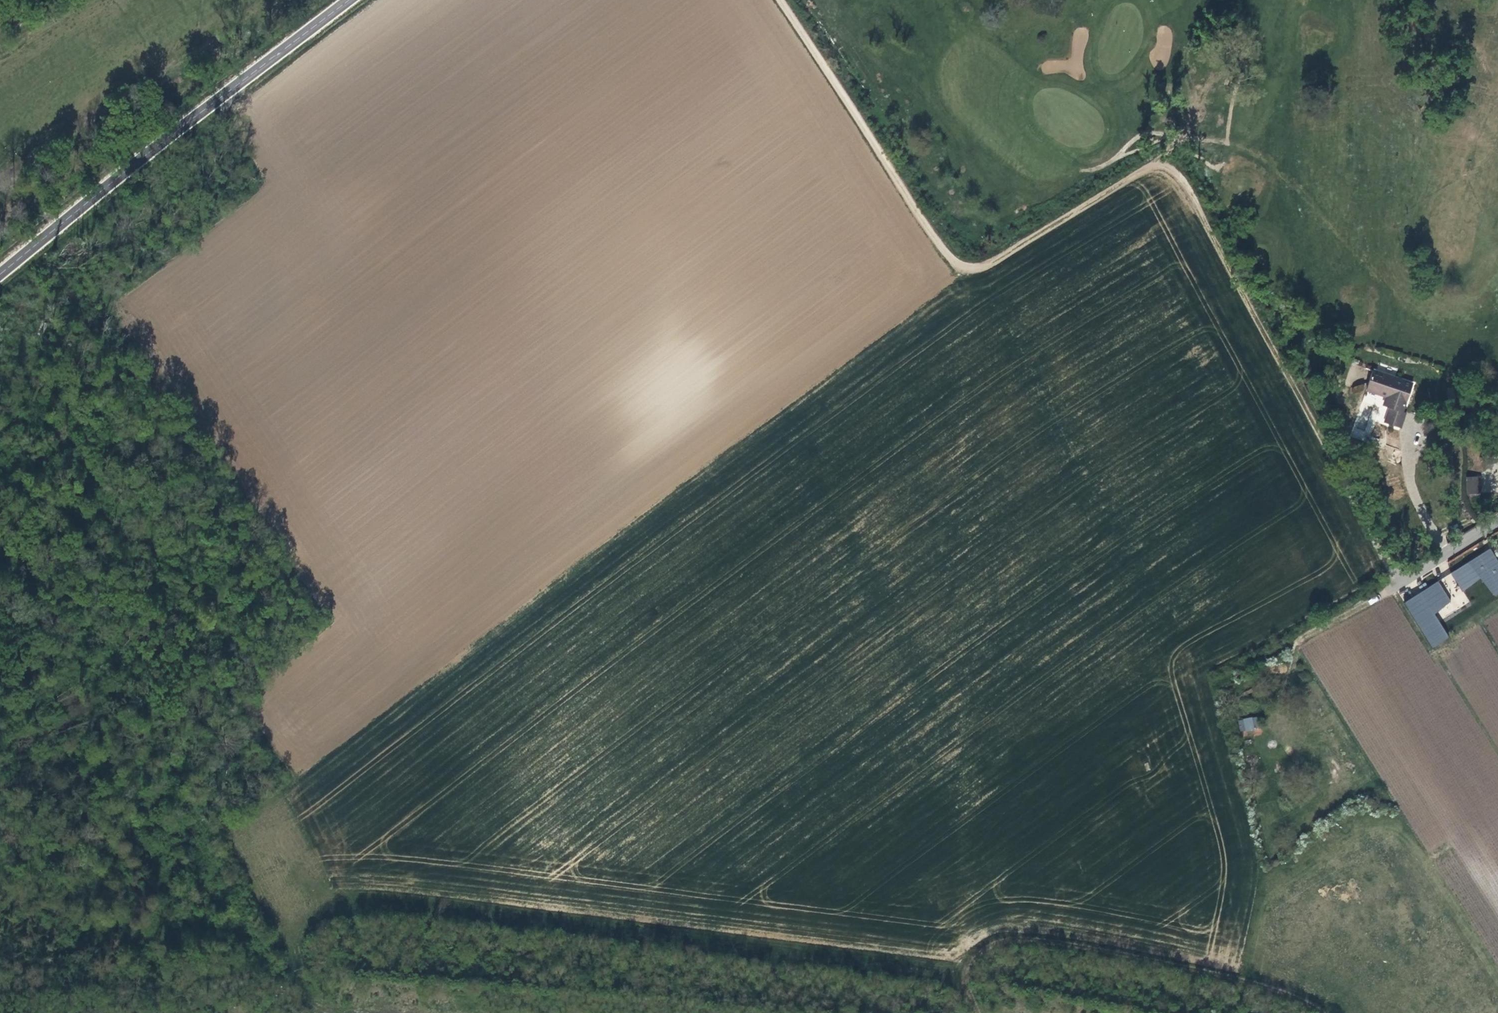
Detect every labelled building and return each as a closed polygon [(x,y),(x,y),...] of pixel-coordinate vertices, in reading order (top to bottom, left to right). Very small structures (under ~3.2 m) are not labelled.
[(1375,362),(1368,381),(1380,386),(1381,383),(1388,387),(1383,399),(1389,403),(1384,417),(1399,423),(1405,408),(1403,406),(1414,378),(1375,362)] [(1479,477),(1466,477),(1466,495),(1480,495),(1479,477)] [(1447,574),(1456,588),(1481,573),(1495,595),(1497,593),(1497,568),(1487,550),(1447,574)] [(1481,573),(1456,588),(1459,593),(1479,578),(1491,597),(1495,595),(1481,573)] [(1447,603),(1434,582),(1400,604),(1429,649),(1445,638),(1431,615),(1447,603)] [(1258,729),(1257,717),(1239,718),(1239,730),(1258,729)]
